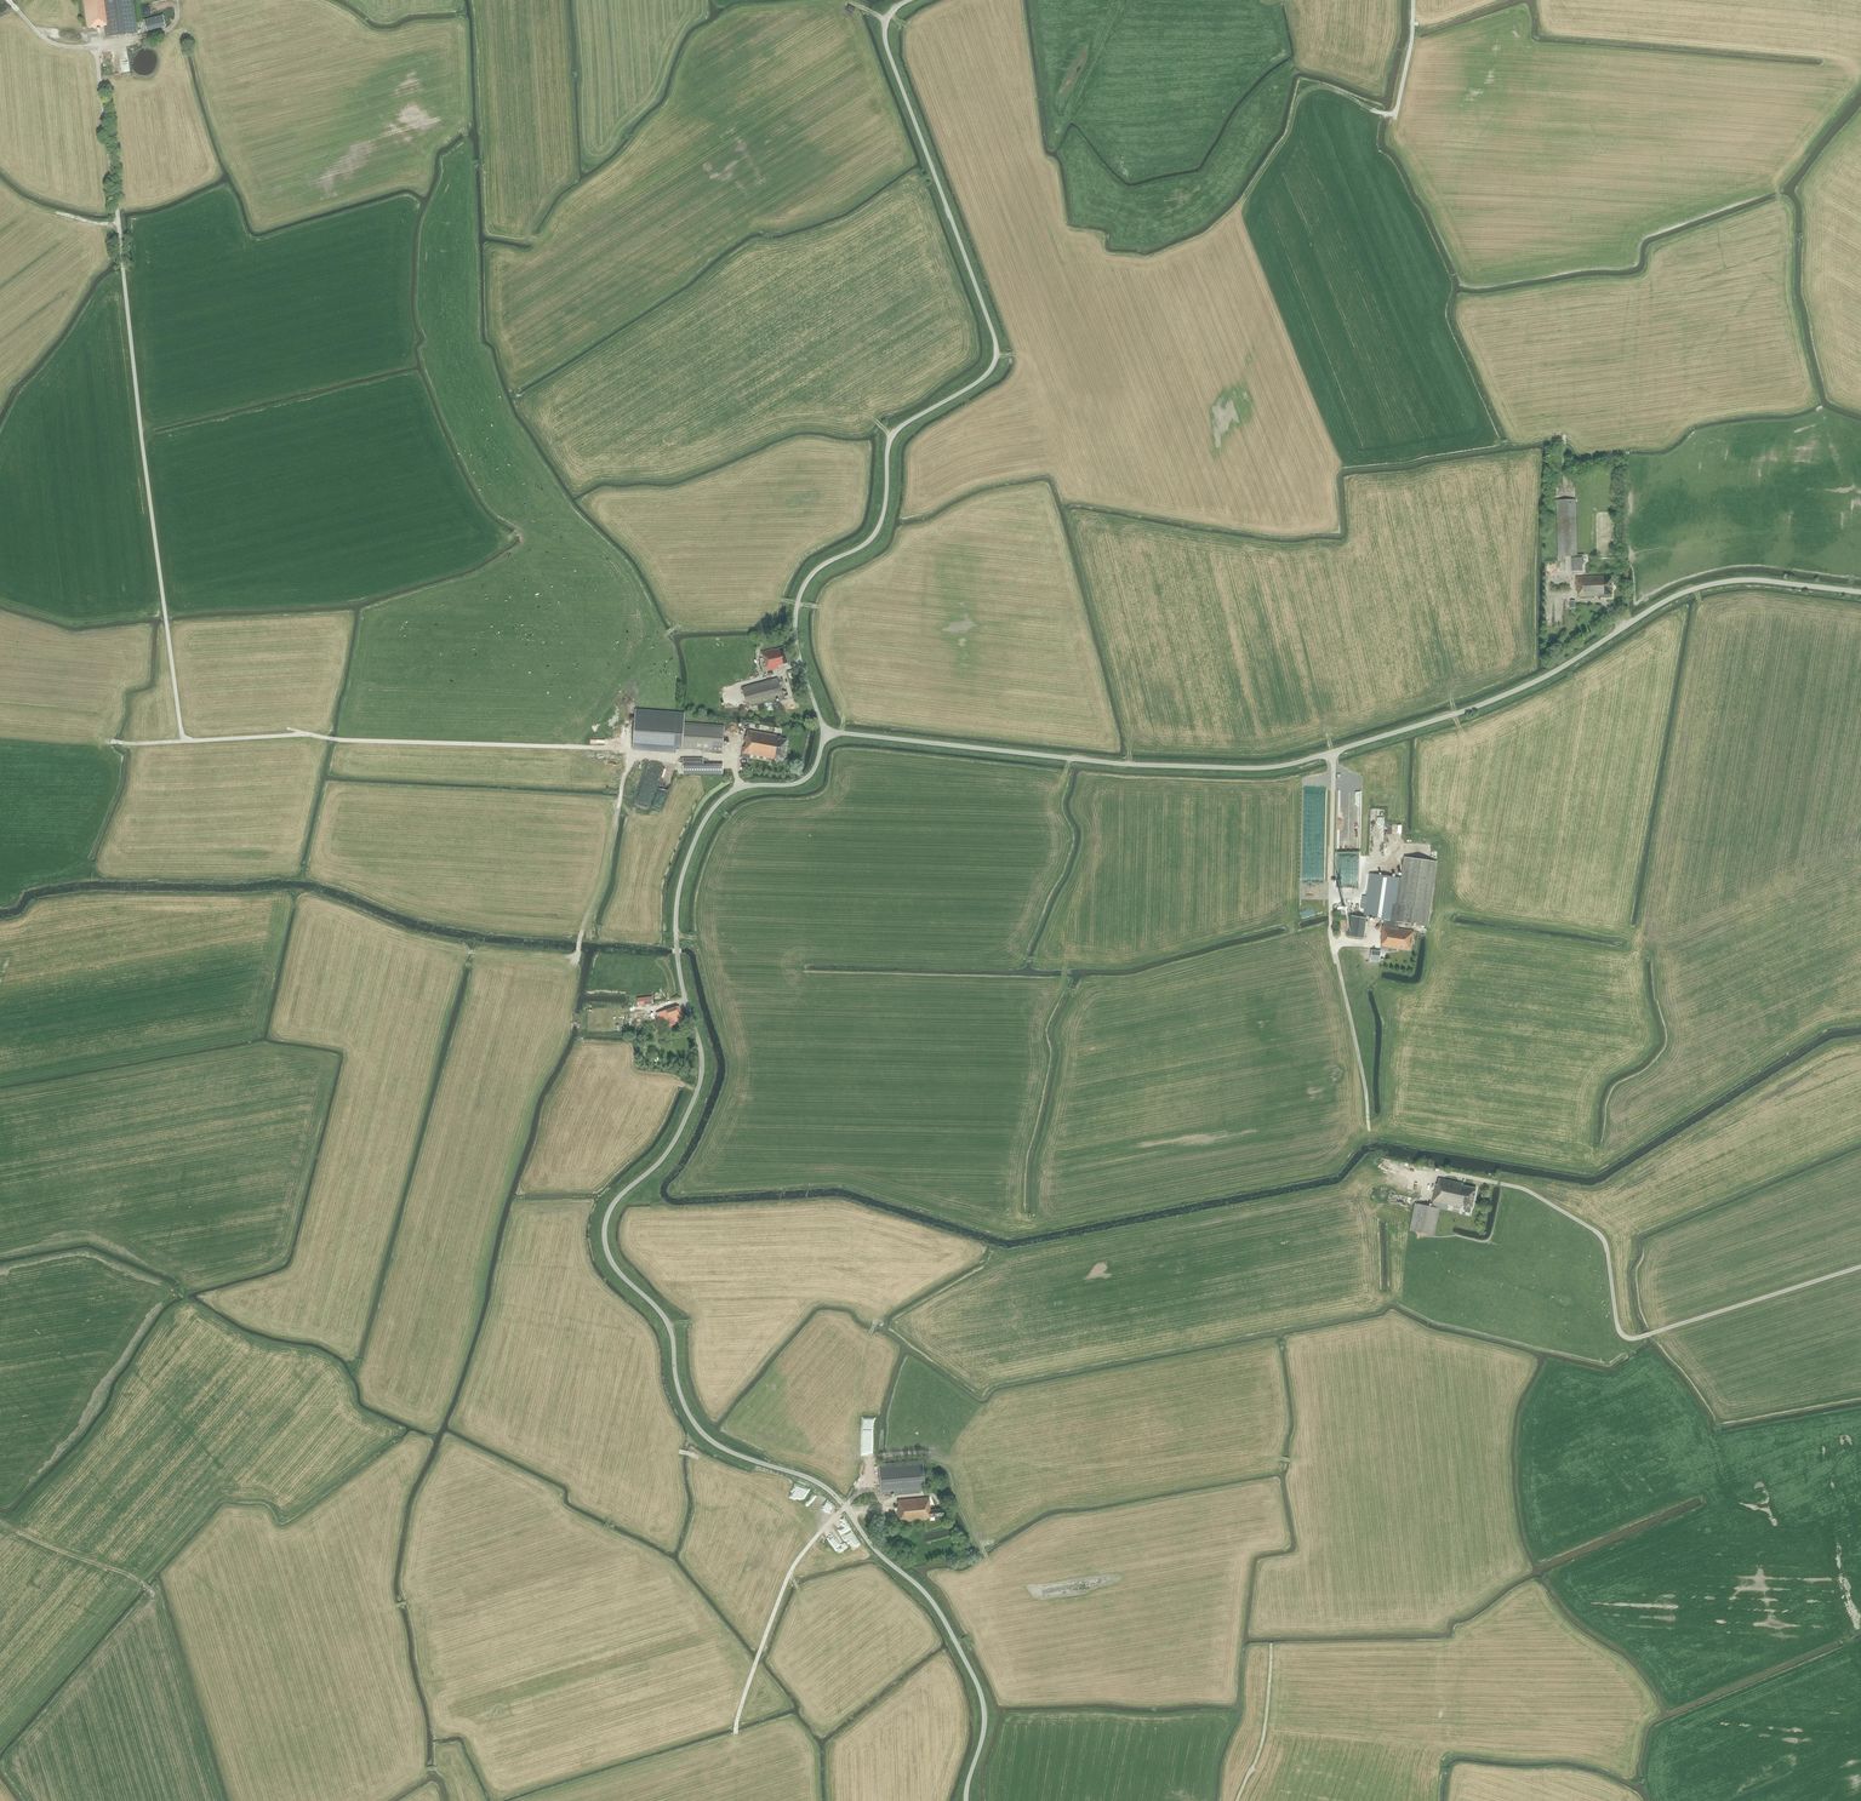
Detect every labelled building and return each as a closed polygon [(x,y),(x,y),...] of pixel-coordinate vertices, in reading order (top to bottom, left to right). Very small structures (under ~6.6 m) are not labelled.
[(88,28),(94,27),(94,28),(104,27),(105,37),(120,35),(137,33),(133,0),(84,0),(88,28)] [(147,31),(166,27),(163,14),(144,19),(147,31)] [(1558,557),(1571,556),(1574,556),(1574,558),(1572,558),(1573,572),(1582,571),(1582,563),(1584,563),(1583,555),(1577,555),(1575,499),(1556,500),(1558,557)] [(1599,598),(1612,598),(1611,575),(1576,577),(1577,591),(1578,591),(1578,597),(1599,596),(1599,598)] [(746,669),(764,664),(766,671),(788,665),(783,647),(774,650),(774,649),(761,652),(760,653),(757,641),(739,645),(746,669)] [(777,678),(755,684),(742,687),(747,707),(783,697),(777,678)] [(684,714),(635,711),(635,718),(631,717),(631,720),(634,721),(632,750),(676,753),(676,748),(682,748),(722,751),(724,726),(684,723),(684,714)] [(777,728),(754,723),(752,731),(749,730),(749,731),(747,731),(746,737),(745,736),(741,757),(750,759),(750,754),(774,759),(774,757),(784,759),(787,740),(781,739),(781,737),(778,736),(778,735),(776,735),(777,728)] [(723,774),(723,764),(703,764),(703,758),(683,758),(683,774),(723,774)] [(1353,845),(1353,837),(1345,837),(1345,832),(1339,833),(1340,845),(1353,845)] [(1402,878),(1370,873),(1364,916),(1385,919),(1384,926),(1383,926),(1381,941),(1382,941),(1381,946),(1381,950),(1388,952),(1388,948),(1397,949),(1397,948),(1411,950),(1414,931),(1397,928),(1398,922),(1428,926),(1437,862),(1404,858),(1402,878)] [(1367,918),(1351,916),(1349,936),(1364,939),(1367,918)] [(668,1027),(673,1025),(675,1024),(674,1021),(683,1018),(679,1006),(656,1013),(659,1022),(666,1020),(668,1025),(668,1027)] [(1475,1194),(1477,1188),(1463,1185),(1463,1183),(1439,1178),(1438,1184),(1437,1184),(1433,1201),(1432,1206),(1415,1203),(1409,1229),(1434,1235),(1440,1208),(1447,1210),(1448,1204),(1462,1207),(1463,1205),(1472,1207),(1474,1201),(1475,1194)] [(881,1494),(925,1490),(922,1460),(879,1464),(881,1494)] [(930,1517),(943,1516),(943,1509),(930,1510),(929,1497),(898,1500),(898,1506),(897,1506),(899,1522),(926,1520),(926,1518),(930,1518),(930,1517)] [(853,1538),(857,1547),(862,1545),(858,1536),(853,1538)]
